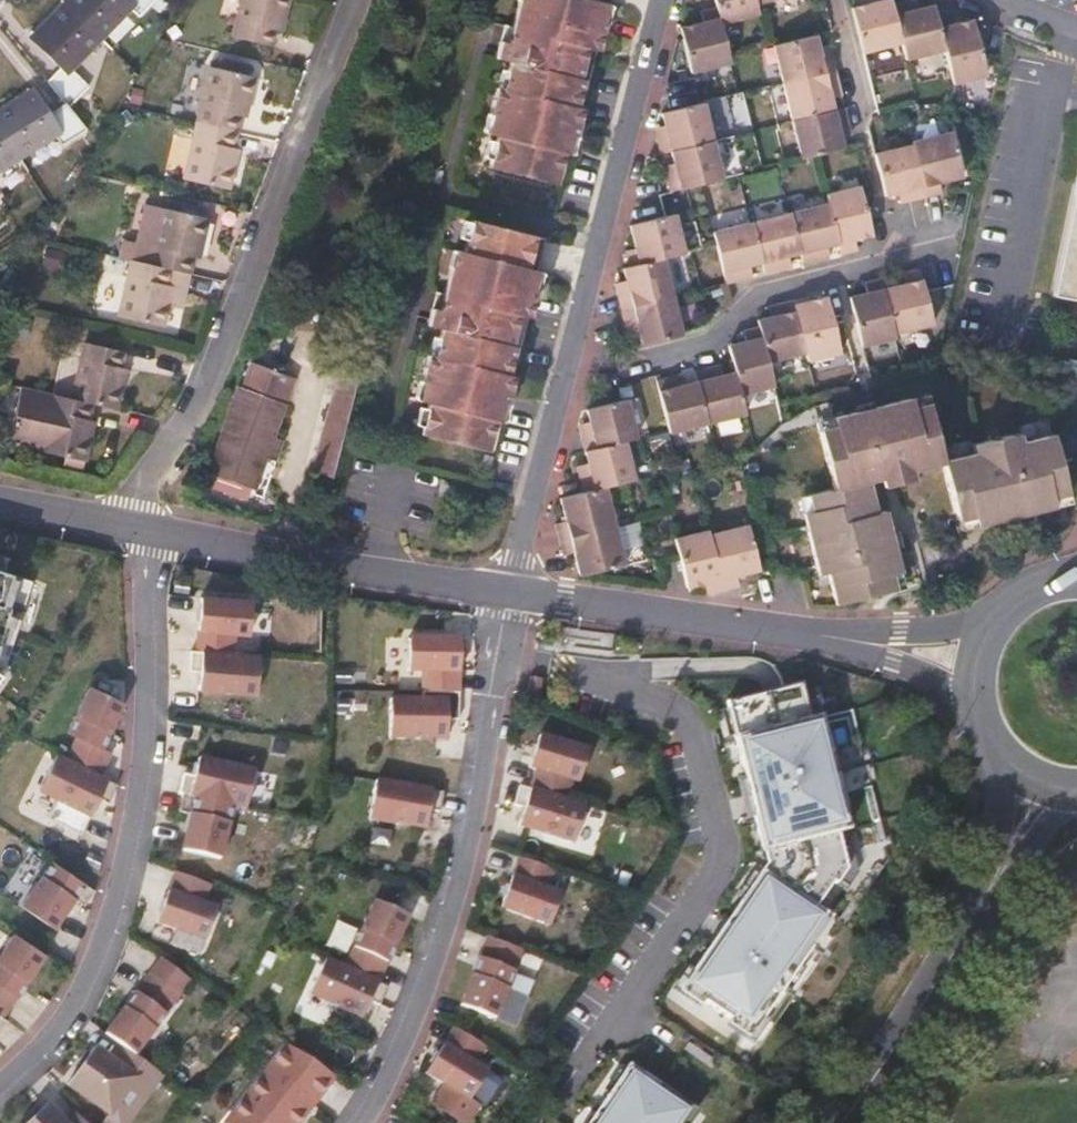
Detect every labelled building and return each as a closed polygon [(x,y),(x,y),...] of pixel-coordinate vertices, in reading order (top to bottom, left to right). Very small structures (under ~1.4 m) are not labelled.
[(65,7),(97,38),(127,5),(138,15),(153,0),(71,0),(65,7)] [(289,0),(241,0),(233,34),(272,44),(280,11),(286,12),(289,0)] [(530,4),(522,2),(515,27),(508,26),(504,41),(516,45),(509,73),(504,72),(498,98),(505,101),(501,117),(505,119),(497,150),(560,167),(574,116),(580,118),(587,94),(581,91),(587,64),(582,63),(600,1),(596,0),(531,0),(530,4)] [(718,7),(722,22),(759,13),(756,2),(756,0),(717,0),(718,7)] [(892,1),(892,0),(876,0),(876,2),(853,7),(863,53),(903,44),(892,1)] [(934,4),(911,10),(908,0),(898,0),(892,1),(903,44),(906,60),(945,51),(939,26),(934,4)] [(64,103),(67,107),(87,86),(69,67),(97,38),(65,7),(36,37),(64,64),(47,83),(64,103)] [(722,22),(718,7),(703,11),(705,21),(682,26),(691,70),(731,60),(730,55),(722,22)] [(985,78),(973,19),(939,26),(945,51),(953,85),(985,78)] [(774,44),(783,82),(836,69),(833,54),(821,57),(819,47),(815,34),(774,44)] [(833,54),(830,44),(819,47),(821,57),(833,54)] [(198,122),(236,131),(244,98),(250,99),(255,76),(212,65),(198,122)] [(840,85),(836,69),(783,82),(792,120),(833,110),(830,98),(827,88),(840,85)] [(842,95),(840,85),(827,88),(830,98),(842,95)] [(0,113),(0,129),(17,156),(54,131),(62,144),(85,129),(67,107),(64,103),(45,115),(31,94),(0,113)] [(670,150),(714,139),(705,101),(699,102),(662,112),(664,122),(667,135),(659,137),(662,152),(670,150)] [(833,110),(792,120),(801,159),(816,155),(841,149),(839,135),(837,126),(849,124),(845,107),(833,110)] [(227,165),(236,131),(198,122),(184,177),(228,188),(233,167),(227,165)] [(667,135),(664,122),(656,123),(659,137),(667,135)] [(851,133),(849,124),(837,126),(839,135),(851,133)] [(17,156),(0,129),(0,167),(17,156)] [(912,145),(924,197),(939,194),(937,182),(961,176),(950,131),(911,140),(912,145)] [(714,139),(670,150),(672,161),(675,172),(667,173),(670,191),(701,183),(723,178),(714,139)] [(908,201),(924,197),(912,145),(874,154),(884,195),(897,193),(906,191),(908,201)] [(675,172),(672,161),(665,162),(667,173),(675,172)] [(1051,296),(1076,301),(1076,169),(1051,296)] [(825,193),(827,201),(838,244),(840,254),(856,250),(854,239),(871,235),(867,219),(859,185),(825,193)] [(908,201),(906,191),(897,193),(899,203),(908,201)] [(154,196),(152,204),(203,216),(205,208),(154,196)] [(827,201),(789,211),(799,253),(802,263),(826,257),(824,247),(838,244),(827,201)] [(122,256),(133,258),(189,272),(198,239),(203,240),(209,218),(203,216),(152,204),(145,202),(135,242),(126,239),(122,256)] [(539,221),(479,206),(465,256),(457,254),(451,277),(444,276),(440,292),(454,296),(446,323),(440,321),(433,347),(441,350),(435,368),(439,370),(432,398),(496,414),(509,367),(514,368),(521,342),(516,341),(522,313),(519,313),(534,253),(532,251),(539,221)] [(789,211),(750,220),(760,262),(763,272),(788,267),(786,256),(799,253),(789,211)] [(624,251),(626,266),(659,258),(683,252),(675,214),(630,226),(635,249),(624,251)] [(760,262),(750,220),(712,229),(715,244),(725,283),(751,276),(748,265),(760,262)] [(122,256),(126,239),(120,238),(116,254),(122,256)] [(180,308),(189,272),(133,258),(119,314),(162,325),(168,305),(180,308)] [(615,285),(620,309),(669,297),(659,258),(626,266),(621,267),(623,279),(616,281),(615,285)] [(882,289),(893,336),(933,326),(919,270),(902,274),(905,284),(882,289)] [(894,339),(893,336),(882,289),(879,280),(863,284),(865,294),(848,298),(860,347),(894,339)] [(669,297),(620,309),(626,333),(635,331),(638,344),(678,334),(669,297)] [(807,300),(793,303),(805,356),(807,364),(839,356),(826,301),(808,305),(807,300)] [(805,356),(793,303),(776,307),(779,318),(770,320),(757,323),(758,329),(767,364),(805,356)] [(779,318),(776,307),(767,309),(770,320),(779,318)] [(767,364),(758,329),(742,333),(743,342),(727,346),(733,371),(739,396),(772,389),(767,364)] [(86,338),(72,395),(91,400),(114,406),(120,385),(115,384),(124,348),(86,338)] [(718,363),(708,365),(711,376),(720,374),(718,363)] [(743,414),(739,396),(733,371),(727,373),(720,374),(711,376),(708,365),(693,369),(696,379),(706,423),(743,414)] [(330,481),(354,377),(334,372),(310,476),(330,481)] [(679,372),(669,374),(672,385),(681,383),(679,372)] [(667,432),(706,423),(696,379),(681,383),(672,385),(669,374),(655,378),(667,429),(667,432)] [(82,435),(91,400),(72,395),(19,382),(6,439),(67,453),(83,457),(87,437),(82,435)] [(279,405),(241,391),(212,472),(250,486),(279,405)] [(579,422),(585,450),(624,440),(639,436),(629,397),(588,407),(591,420),(579,422)] [(902,473),(942,463),(938,445),(928,403),(912,406),(910,397),(878,404),(866,407),(834,415),(836,425),(820,429),(833,482),(834,490),(808,496),(816,525),(806,528),(816,572),(826,569),(835,602),(894,589),(890,572),(900,570),(895,550),(889,524),(875,528),(872,515),(884,505),(878,479),(882,478),(902,473)] [(973,456),(942,463),(956,523),(984,516),(987,507),(1001,504),(1004,519),(1048,508),(1047,501),(1063,497),(1048,437),(1017,445),(1015,435),(976,444),(971,445),(973,456)] [(576,466),(581,491),(604,486),(633,479),(624,440),(585,450),(588,463),(576,466)] [(83,457),(67,453),(65,463),(80,467),(83,457)] [(560,538),(613,525),(604,486),(581,491),(560,497),(566,522),(557,524),(560,538)] [(623,566),(613,525),(560,538),(563,554),(574,552),(578,576),(623,566)] [(707,536),(721,591),(736,588),(734,578),(755,573),(744,527),(707,536)] [(721,591),(707,536),(706,532),(673,540),(685,589),(705,584),(708,594),(721,591)] [(0,573),(0,668),(25,580),(0,573)] [(242,611),(191,610),(190,641),(241,642),(242,611)] [(455,648),(404,647),(403,678),(454,679),(455,648)] [(245,668),(194,666),(193,697),(244,699),(245,668)] [(795,687),(714,707),(751,855),(832,836),(795,687)] [(120,707),(84,689),(59,735),(96,754),(120,707)] [(437,712),(386,711),(385,742),(436,744),(437,712)] [(580,754),(531,738),(519,774),(569,790),(580,754)] [(101,784),(50,757),(33,789),(83,817),(101,784)] [(245,777),(187,763),(178,803),(193,806),(191,816),(222,822),(223,811),(236,814),(245,777)] [(414,795),(364,788),(359,819),(409,826),(414,795)] [(574,806),(524,790),(513,825),(562,841),(574,806)] [(212,865),(222,822),(191,816),(184,814),(174,857),(212,865)] [(81,888),(46,864),(12,909),(48,934),(81,888)] [(555,894),(505,878),(494,914),(543,930),(555,894)] [(203,891),(173,880),(167,896),(159,893),(146,928),(197,948),(210,913),(197,908),(203,891)] [(813,930),(752,884),(674,987),(735,1033),(813,930)] [(364,990),(396,925),(364,909),(331,973),(364,990)] [(2,934),(0,936),(0,1013),(38,960),(2,934)] [(506,967),(473,953),(450,1007),(483,1021),(506,967)] [(186,987),(153,961),(94,1034),(128,1061),(186,987)] [(331,973),(320,965),(304,993),(349,1017),(364,990),(331,973)] [(52,1088),(96,1122),(122,1122),(154,1082),(128,1061),(94,1034),(52,1088)] [(480,1077),(436,1045),(415,1075),(459,1106),(480,1077)] [(314,1113),(289,1094),(307,1070),(286,1054),(271,1074),(259,1069),(218,1122),(307,1122),(314,1113)] [(624,1076),(588,1122),(684,1122),(685,1122),(624,1076)] [(50,1096),(21,1122),(76,1122),(50,1096)]
